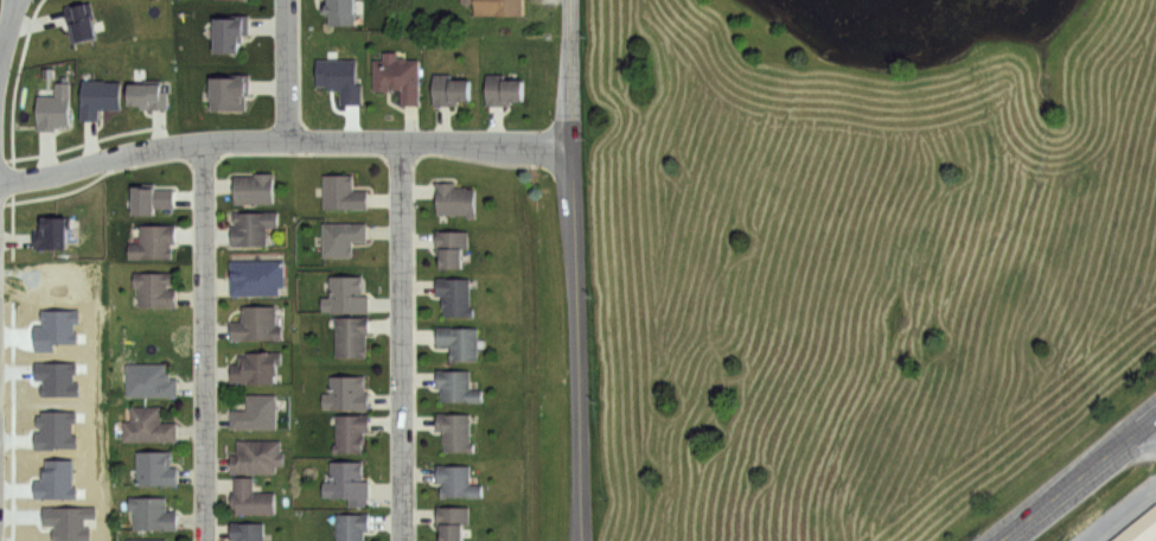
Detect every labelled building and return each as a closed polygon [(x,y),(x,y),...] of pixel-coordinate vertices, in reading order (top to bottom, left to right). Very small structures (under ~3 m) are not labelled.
[(328,23),(327,0),(359,0),(359,14),(356,14),(357,23),(328,23)] [(473,14),(473,0),(522,0),(522,14),(473,14)] [(89,1),(100,36),(71,43),(63,7),(89,1)] [(249,14),(249,34),(242,34),(242,52),(215,52),(215,18),(231,18),(231,14),(249,14)] [(420,58),(420,104),(402,104),(401,89),(373,89),(373,59),(383,59),(383,51),(397,51),(397,57),(405,57),(405,59),(420,58)] [(356,58),(356,82),(363,83),(362,103),(340,103),(340,89),(328,89),(328,84),(317,84),(317,58),(356,58)] [(528,101),(511,101),(511,104),(486,106),(486,74),(506,72),(506,79),(526,79),(528,101)] [(473,78),(473,101),(459,101),(459,104),(432,104),(433,74),(452,74),(452,78),(473,78)] [(217,78),(232,78),(232,75),(254,75),(254,100),(249,100),(249,112),(217,112),(217,78)] [(85,82),(123,83),(122,112),(102,112),(102,122),(84,122),(85,82)] [(59,84),(74,84),(72,128),(63,128),(62,132),(40,132),(41,98),(59,98),(59,84)] [(134,85),(168,87),(168,112),(153,112),(153,108),(134,108),(134,85)] [(256,172),(276,172),(276,203),(237,203),(237,176),(256,176),(256,172)] [(368,205),(322,205),(322,173),(353,173),(353,189),(368,189),(368,205)] [(474,216),(465,216),(465,212),(435,212),(435,179),(454,180),(454,185),(474,186),(474,216)] [(138,183),(161,183),(161,186),(175,186),(175,208),(160,206),(160,211),(138,211),(138,183)] [(237,212),(279,211),(280,225),(268,225),(268,244),(234,244),(234,225),(238,225),(237,212)] [(46,214),(70,212),(71,246),(38,247),(38,230),(41,230),(41,225),(46,225),(46,214)] [(366,221),(366,238),(352,238),(351,255),(321,255),(322,221),(366,221)] [(145,225),(179,224),(179,243),(174,243),(174,256),(132,257),(132,243),(145,243),(145,225)] [(468,230),(468,247),(465,247),(465,265),(440,266),(440,247),(435,247),(435,229),(468,230)] [(235,261),(286,261),(286,294),(235,294),(235,261)] [(138,270),(174,270),(175,288),(178,288),(178,304),(142,304),(142,286),(138,286),(138,270)] [(362,273),(362,294),(368,294),(368,310),(320,310),(320,297),(327,295),(327,274),(362,273)] [(468,278),(468,307),(472,307),(472,314),(442,314),(442,306),(440,306),(440,297),(442,297),(442,293),(436,293),(436,276),(468,278)] [(244,305),(279,305),(280,326),(283,325),(285,337),(234,338),(234,323),(244,323),(244,305)] [(79,308),(79,320),(74,320),(74,331),(77,332),(77,340),(55,342),(55,350),(34,350),(34,324),(43,323),(43,308),(79,308)] [(369,316),(369,332),(365,332),(365,356),(334,356),(334,316),(369,316)] [(477,326),(477,359),(448,359),(448,344),(436,344),(436,326),(477,326)] [(250,351),(285,350),(285,364),(281,364),(281,375),(276,375),(276,382),(235,383),(234,364),(242,364),(242,356),(250,356),(250,351)] [(78,394),(40,394),(40,383),(44,383),(44,380),(34,378),(34,361),(76,361),(76,373),(72,373),(72,381),(78,382),(78,394)] [(130,364),(168,363),(168,373),(174,371),(174,378),(179,378),(179,395),(132,396),(130,364)] [(480,400),(440,399),(440,386),(436,386),(436,368),(468,368),(470,389),(480,389),(480,400)] [(369,407),(321,407),(321,392),(328,392),(328,375),(364,374),(364,390),(369,390),(369,407)] [(250,393),(280,393),(280,428),(232,428),(232,410),(250,410),(250,393)] [(134,406),(164,406),(164,421),(179,421),(179,440),(126,440),(126,421),(134,421),(134,406)] [(76,446),(34,447),(34,429),(40,429),(40,426),(37,426),(37,414),(41,414),(40,409),(76,409),(75,420),(71,420),(71,434),(76,433),(76,446)] [(473,450),(442,450),(441,429),(436,429),(436,412),(470,412),(470,443),(473,443),(473,450)] [(370,414),(370,429),(362,429),(360,451),(332,452),(331,443),(334,443),(334,414),(370,414)] [(241,440),(282,441),(282,452),(286,452),(286,466),(279,466),(279,473),(234,472),(234,454),(241,454),(241,440)] [(141,451),(175,451),(175,466),(179,466),(179,484),(140,484),(141,451)] [(77,496),(34,496),(34,479),(40,479),(40,467),(44,467),(44,458),(72,458),(74,486),(77,486),(77,496)] [(362,459),(362,479),(369,479),(369,497),(366,497),(366,504),(347,505),(347,496),(322,496),(322,479),(328,479),(328,459),(362,459)] [(481,495),(441,496),(441,482),(436,482),(436,464),(470,464),(470,483),(481,482),(481,495)] [(237,476),(257,476),(257,491),(279,491),(279,513),(238,513),(238,507),(232,507),(232,492),(237,492),(237,476)] [(132,496),(170,495),(170,511),(180,511),(180,529),(136,529),(136,510),(132,510),(132,496)] [(96,505),(96,516),(84,516),(84,527),(90,527),(90,539),(52,540),(52,527),(55,527),(55,523),(43,523),(43,505),(96,505)] [(465,523),(464,540),(442,540),(442,523),(435,523),(435,505),(467,505),(467,523),(465,523)] [(363,529),(362,540),(334,540),(336,513),(369,513),(369,529),(363,529)] [(266,522),(266,540),(237,540),(234,540),(234,522),(266,522)]
